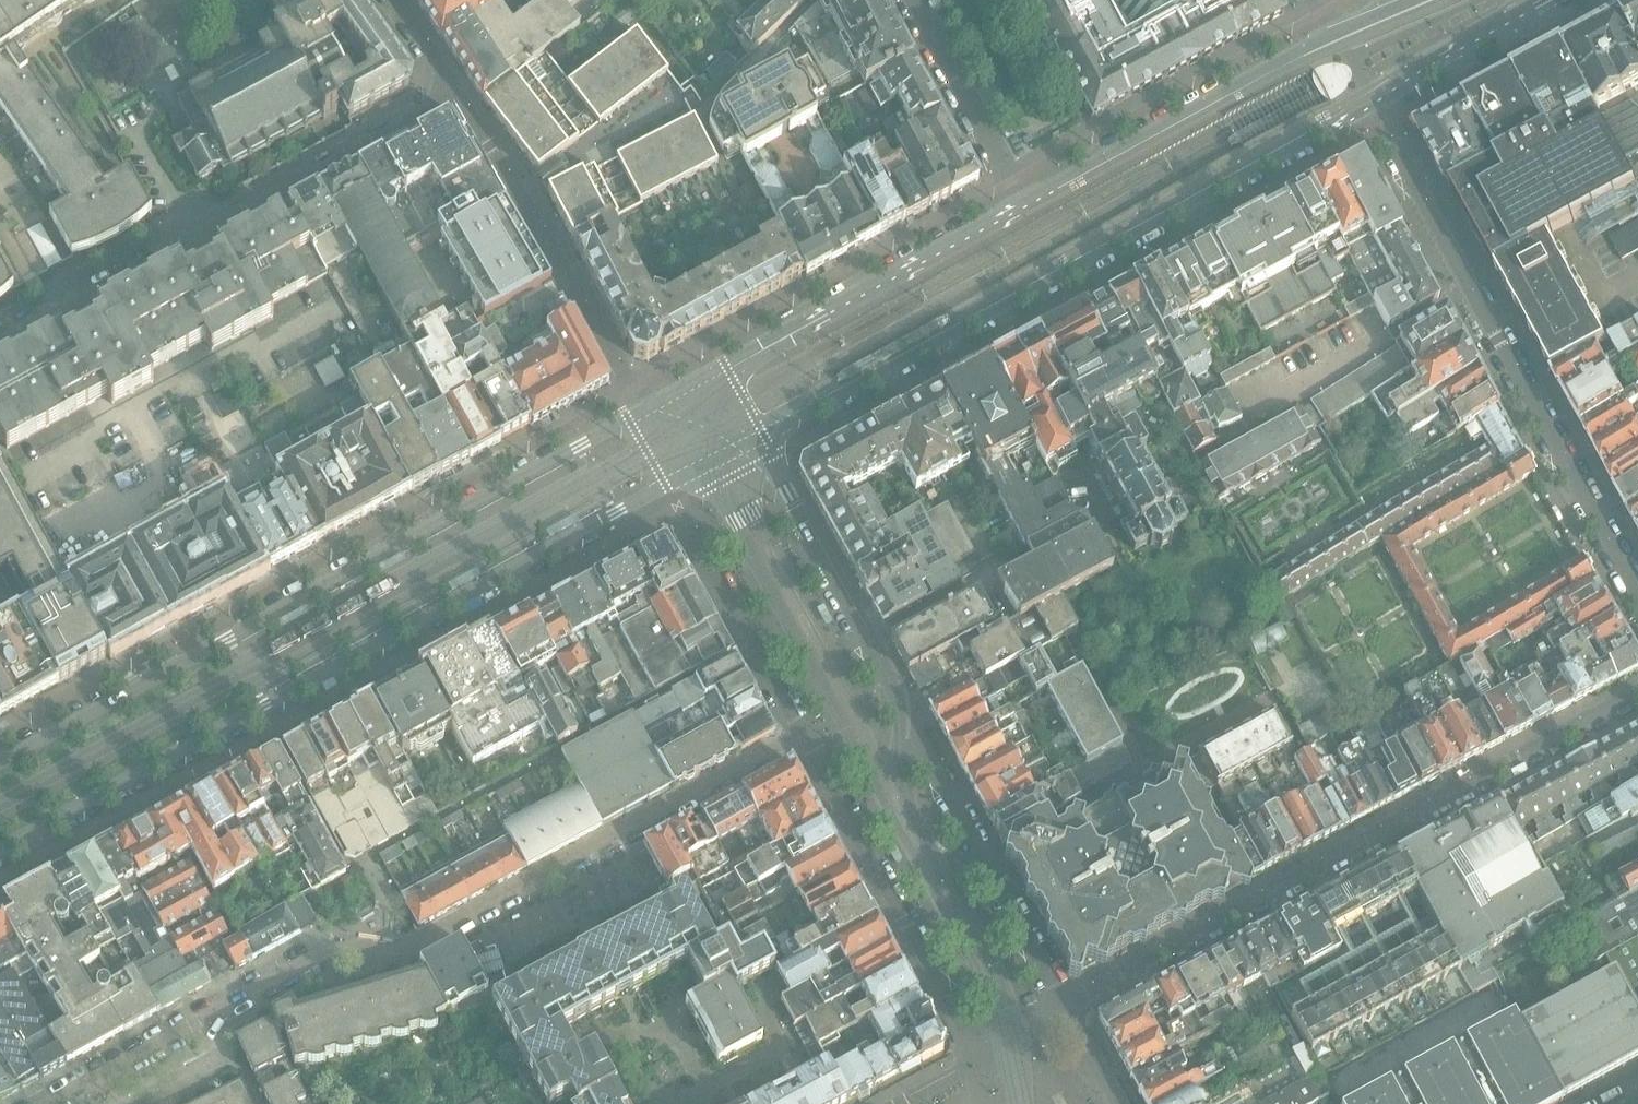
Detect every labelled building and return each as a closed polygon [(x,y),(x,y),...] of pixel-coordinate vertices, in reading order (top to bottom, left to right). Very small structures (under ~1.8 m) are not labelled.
[(141,194),(129,172),(114,180),(104,186),(15,55),(11,51),(48,25),(85,0),(14,0),(0,9),(0,106),(6,116),(19,134),(32,153),(32,152),(57,189),(68,205),(49,216),(71,257),(87,253),(94,250),(103,247),(117,239),(131,230),(140,224),(144,220),(151,213),(141,194)] [(338,114),(335,108),(340,105),(348,121),(349,120),(407,88),(410,77),(354,0),(280,0),(290,17),(272,28),(276,35),(257,45),(262,54),(211,83),(205,73),(199,76),(189,57),(195,54),(180,27),(174,19),(163,27),(163,26),(151,34),(140,17),(122,28),(122,29),(111,34),(149,94),(156,90),(161,100),(173,93),(187,119),(180,123),(178,130),(183,138),(172,144),(179,157),(185,154),(199,180),(220,169),(223,174),(323,120),(324,121),(338,114)] [(442,39),(483,101),(524,71),(546,54),(580,28),(573,19),(558,0),(551,0),(552,1),(550,3),(547,4),(545,4),(542,4),(512,26),(498,6),(500,5),(497,0),(415,0),(441,40),(442,39)] [(608,4),(605,0),(598,0),(592,5),(597,12),(608,4)] [(799,7),(806,0),(767,0),(737,29),(732,22),(727,26),(748,56),(784,22),(799,7)] [(895,30),(879,0),(823,0),(788,33),(789,34),(790,34),(792,38),(798,35),(813,61),(828,87),(857,71),(865,86),(872,83),(873,86),(869,88),(880,110),(891,104),(890,103),(897,99),(908,120),(936,106),(895,30)] [(1275,0),(1026,0),(1054,51),(1091,118),(1235,39),(1235,40),(1240,37),(1283,14),(1275,0)] [(580,28),(598,14),(597,12),(592,5),(573,19),(580,28)] [(1622,14),(1637,45),(1637,6),(1622,14)] [(1622,14),(1594,30),(1564,46),(1609,134),(1624,160),(1625,160),(1625,159),(1637,152),(1637,45),(1622,14)] [(668,72),(636,32),(622,43),(653,84),(668,72)] [(653,84),(622,43),(609,53),(640,94),(653,84)] [(1609,134),(1564,46),(1515,73),(1550,139),(1560,157),(1559,158),(1561,161),(1590,144),(1609,134)] [(640,94),(609,53),(595,63),(626,104),(640,94)] [(726,74),(735,65),(728,57),(712,73),(720,80),(726,74)] [(666,132),(681,125),(694,118),(685,101),(690,97),(695,93),(690,87),(683,93),(668,72),(653,84),(640,94),(626,104),(612,115),(599,126),(567,85),(568,84),(551,60),(529,78),(536,86),(546,100),(557,113),(567,127),(578,141),(542,169),(544,172),(547,176),(562,165),(566,173),(570,182),(593,170),(601,186),(610,202),(618,217),(642,204),(642,203),(640,204),(616,158),(633,149),(651,140),(666,132)] [(626,104),(595,63),(581,74),(612,115),(626,104)] [(777,220),(786,237),(806,274),(829,261),(880,234),(837,156),(814,114),(820,111),(832,104),(824,90),(806,65),(791,73),(787,65),(739,91),(736,85),(735,85),(725,95),(721,100),(718,105),(715,108),(713,113),(711,118),(709,123),(708,127),(722,152),(736,145),(748,167),(777,220)] [(495,118),(536,86),(529,78),(524,71),(483,101),(495,118)] [(1609,134),(1590,144),(1561,161),(1559,158),(1560,157),(1550,139),(1515,73),(1467,99),(1502,165),(1454,191),(1462,205),(1461,205),(1474,229),(1486,251),(1487,251),(1495,267),(1550,237),(1588,217),(1595,230),(1616,219),(1620,226),(1637,216),(1637,188),(1637,187),(1624,160),(1609,134)] [(612,115),(581,74),(568,84),(567,85),(599,126),(612,115)] [(506,131),(546,100),(536,86),(495,118),(506,131)] [(877,111),(865,89),(857,93),(869,115),(877,111)] [(1467,99),(1422,123),(1418,126),(1438,162),(1435,163),(1442,176),(1445,174),(1450,185),(1454,191),(1502,165),(1467,99)] [(516,145),(557,113),(546,100),(506,131),(516,145)] [(32,153),(32,152),(19,134),(6,116),(0,106),(0,265),(2,268),(13,289),(71,257),(49,216),(68,205),(57,189),(32,153)] [(978,180),(936,106),(908,120),(912,127),(911,127),(921,144),(950,195),(978,180)] [(484,164),(453,112),(381,152),(411,207),(484,164)] [(526,158),(567,127),(557,113),(516,145),(526,158)] [(714,157),(706,142),(700,130),(694,118),(681,125),(705,170),(717,164),(714,157)] [(705,170),(681,125),(666,132),(690,178),(705,170)] [(537,173),(542,169),(578,141),(567,127),(526,158),(537,173)] [(690,178),(666,132),(651,140),(675,186),(690,178)] [(928,207),(899,155),(890,137),(866,149),(877,167),(876,170),(904,220),(928,207)] [(675,186),(651,140),(633,149),(657,195),(675,186)] [(904,220),(876,170),(877,167),(866,149),(862,141),(837,156),(880,234),(904,220)] [(950,195),(921,144),(899,155),(928,207),(950,195)] [(657,195),(633,149),(616,158),(640,204),(642,203),(657,195)] [(411,207),(381,152),(358,164),(403,245),(425,233),(411,207)] [(1438,298),(1361,157),(1310,185),(1347,255),(1368,295),(1370,297),(1375,305),(1388,328),(1412,314),(1412,313),(1437,299),(1438,298)] [(434,301),(403,245),(358,164),(320,185),(357,252),(400,332),(404,339),(405,341),(436,325),(444,320),(439,312),(434,301)] [(467,201),(495,184),(484,164),(411,207),(425,233),(470,207),(467,201)] [(556,210),(601,186),(593,170),(570,182),(547,193),(556,210)] [(495,184),(467,201),(470,207),(472,206),(478,215),(504,200),(495,184)] [(357,252),(320,185),(288,203),(325,271),(357,252)] [(1347,255),(1310,185),(1284,199),(1293,214),(1330,283),(1342,277),(1334,262),(1347,255)] [(564,226),(610,202),(601,186),(556,210),(564,226)] [(1335,292),(1330,283),(1293,214),(1284,199),(1260,212),(1260,211),(1236,225),(1233,226),(1233,227),(1209,240),(1245,307),(1260,333),(1335,292)] [(470,207),(425,233),(456,288),(472,317),(474,321),(484,316),(551,279),(538,258),(527,239),(516,221),(505,201),(504,200),(478,215),(472,206),(470,207)] [(572,241),(612,220),(618,217),(610,202),(564,226),(572,241)] [(206,342),(211,351),(233,339),(253,329),(273,318),(268,308),(269,307),(287,297),(306,287),(308,286),(327,276),(325,271),(311,245),(288,203),(278,208),(259,219),(238,230),(217,241),(222,251),(203,262),(184,272),(178,262),(159,273),(158,273),(139,284),(118,295),(97,307),(102,316),(81,328),(63,337),(58,328),(38,339),(18,350),(0,359),(0,437),(7,450),(28,438),(46,428),(68,417),(77,412),(88,406),(106,396),(111,406),(132,395),(154,383),(148,373),(167,363),(186,352),(206,342)] [(1610,238),(1622,260),(1637,251),(1637,222),(1610,238)] [(683,340),(717,321),(780,287),(781,288),(801,277),(800,276),(801,276),(800,275),(780,240),(777,234),(757,244),(763,254),(673,298),(672,297),(648,290),(645,291),(620,242),(582,260),(584,263),(583,263),(614,319),(613,320),(624,340),(627,338),(628,343),(628,346),(634,357),(646,360),(657,354),(658,351),(662,349),(663,352),(683,341),(683,340)] [(1592,315),(1584,299),(1583,299),(1571,278),(1572,278),(1564,262),(1563,263),(1557,253),(1558,253),(1550,237),(1495,267),(1518,308),(1519,307),(1530,328),(1544,354),(1543,354),(1553,371),(1597,346),(1606,340),(1598,324),(1596,325),(1591,316),(1592,315)] [(1245,307),(1209,240),(1182,255),(1191,271),(1208,302),(1222,295),(1232,314),(1245,307)] [(1208,302),(1191,271),(1182,255),(1159,267),(1196,337),(1197,336),(1196,334),(1207,328),(1196,309),(1208,302)] [(7,295),(13,289),(2,268),(0,264),(0,300),(7,295)] [(1196,337),(1159,267),(1132,281),(1213,431),(1218,428),(1228,425),(1241,419),(1224,387),(1219,379),(1220,379),(1219,376),(1197,336),(1196,337)] [(1213,431),(1132,281),(1085,308),(1110,357),(1116,354),(1117,357),(1125,353),(1119,342),(1117,339),(1127,333),(1135,347),(1160,393),(1173,417),(1184,436),(1183,437),(1192,455),(1216,443),(1210,433),(1213,431)] [(530,425),(482,336),(472,317),(456,288),(434,301),(439,312),(444,320),(436,325),(500,442),(530,425)] [(433,392),(405,341),(404,339),(390,346),(358,289),(355,290),(340,298),(362,336),(369,350),(370,350),(379,367),(412,427),(439,475),(470,459),(433,392)] [(1374,305),(1370,297),(1368,295),(1356,301),(1362,312),(1374,305)] [(603,372),(580,330),(582,330),(579,324),(577,324),(561,297),(554,301),(564,319),(546,329),(548,332),(528,344),(534,355),(528,358),(556,411),(609,382),(603,372)] [(1362,312),(1356,301),(1344,308),(1345,311),(1349,319),(1356,315),(1362,312)] [(1160,393),(1135,347),(1125,353),(1117,357),(1116,354),(1110,357),(1085,308),(1014,346),(1069,449),(1086,439),(1128,417),(1140,410),(1142,404),(1149,406),(1158,401),(1160,393)] [(1395,342),(1397,346),(1410,370),(1460,337),(1444,309),(1443,310),(1399,338),(1399,339),(1395,342)] [(1637,349),(1637,322),(1606,340),(1597,346),(1553,371),(1564,392),(1624,357),(1637,349)] [(500,442),(436,325),(405,341),(433,392),(470,459),(488,449),(500,442)] [(556,411),(528,358),(508,370),(501,357),(505,354),(506,350),(494,328),(482,336),(530,425),(556,411)] [(1387,422),(1475,366),(1460,337),(1410,370),(1409,371),(1401,376),(1390,383),(1379,391),(1370,397),(1387,422)] [(1069,449),(1014,346),(990,359),(1034,445),(1046,467),(1054,463),(1057,470),(1076,460),(1069,449)] [(1397,346),(1386,353),(1401,376),(1409,371),(1410,370),(1397,346)] [(1275,359),(1269,349),(1259,355),(1264,365),(1269,362),(1275,359)] [(1637,376),(1637,349),(1624,357),(1631,367),(1637,377),(1637,376)] [(1386,353),(1375,360),(1390,383),(1401,376),(1386,353)] [(1264,365),(1259,355),(1249,360),(1254,371),(1264,365)] [(345,379),(333,357),(313,368),(325,390),(345,379)] [(1619,388),(1613,377),(1631,367),(1624,357),(1564,392),(1576,414),(1619,388)] [(1034,445),(990,359),(939,387),(972,446),(983,466),(981,467),(996,495),(1016,485),(1004,462),(1034,445)] [(1254,371),(1249,360),(1242,364),(1239,366),(1244,376),(1254,371)] [(1375,360),(1364,367),(1379,391),(1390,383),(1375,360)] [(1244,376),(1239,366),(1228,371),(1234,382),(1244,376)] [(1387,422),(1399,440),(1407,436),(1435,420),(1486,386),(1475,366),(1387,422)] [(439,475),(412,427),(379,367),(350,383),(358,399),(360,398),(375,423),(389,415),(399,432),(386,440),(385,437),(383,438),(380,439),(409,491),(439,475)] [(1364,367),(1353,374),(1368,396),(1369,395),(1370,397),(1379,391),(1364,367)] [(1234,382),(1228,371),(1219,376),(1220,379),(1219,379),(1224,387),(1234,382)] [(1353,374),(1343,381),(1357,403),(1368,396),(1353,374)] [(1343,381),(1332,387),(1346,410),(1357,403),(1343,381)] [(1464,428),(1498,407),(1486,386),(1435,420),(1445,439),(1464,428)] [(979,562),(947,504),(925,517),(919,507),(884,526),(867,495),(856,500),(851,489),(900,462),(916,490),(936,479),(960,466),(960,465),(969,460),(964,451),(972,446),(939,387),(803,462),(799,473),(867,596),(915,569),(920,579),(947,564),(957,583),(977,571),(981,563),(979,562)] [(1332,387),(1321,394),(1335,416),(1346,410),(1332,387)] [(1637,421),(1637,392),(1626,399),(1622,393),(1619,388),(1576,414),(1578,419),(1582,425),(1594,447),(1637,421)] [(1321,394),(1310,401),(1311,403),(1324,423),(1335,416),(1321,394)] [(409,491),(380,439),(383,438),(375,423),(360,398),(358,399),(339,409),(349,428),(296,457),(285,436),(264,448),(276,470),(275,471),(278,476),(316,543),(409,491)] [(1510,429),(1506,422),(1498,407),(1464,428),(1473,442),(1481,437),(1485,443),(1487,447),(1512,433),(1510,429)] [(1313,430),(1301,409),(1284,418),(1305,452),(1320,444),(1313,430)] [(1161,484),(1156,474),(1151,477),(1138,454),(1147,449),(1133,424),(1132,424),(1128,417),(1086,439),(1096,458),(1102,470),(1101,471),(1128,520),(1119,525),(1124,534),(1134,551),(1149,543),(1150,546),(1160,549),(1170,544),(1173,533),(1172,531),(1187,523),(1177,506),(1169,510),(1156,488),(1161,484)] [(1305,452),(1284,418),(1266,428),(1286,463),(1305,452)] [(1637,448),(1637,421),(1594,447),(1605,467),(1637,448)] [(1286,463),(1266,428),(1249,437),(1269,472),(1286,463)] [(1523,453),(1512,433),(1487,447),(1499,467),(1502,465),(1523,453)] [(1269,472),(1249,437),(1231,447),(1251,482),(1269,472)] [(1251,482),(1231,447),(1215,456),(1234,492),(1251,482)] [(1499,467),(1487,447),(1469,458),(1481,478),(1482,478),(1499,467)] [(1637,476),(1637,448),(1605,467),(1617,489),(1637,476)] [(1534,473),(1523,453),(1502,465),(1515,487),(1534,473)] [(1234,492),(1215,456),(1198,466),(1217,501),(1234,492)] [(1481,478),(1469,458),(1450,469),(1461,490),(1481,478)] [(21,496),(20,496),(0,459),(0,623),(21,612),(60,682),(109,655),(67,580),(21,496)] [(316,543),(278,476),(258,486),(258,487),(253,490),(250,484),(237,491),(223,465),(214,470),(269,568),(316,543)] [(1502,465),(1499,467),(1482,478),(1494,499),(1515,487),(1502,465)] [(269,568),(214,470),(213,468),(171,491),(169,492),(168,490),(149,500),(164,527),(67,580),(109,655),(269,568)] [(1461,490),(1450,469),(1431,480),(1442,501),(1461,490)] [(1617,489),(1629,511),(1637,505),(1637,476),(1617,489)] [(1482,478),(1481,478),(1461,490),(1473,511),(1494,499),(1482,478)] [(1045,504),(1063,494),(1054,480),(1031,493),(1024,481),(1016,485),(996,495),(1010,522),(1028,513),(1045,504)] [(1442,501),(1431,480),(1412,491),(1424,512),(1442,501)] [(1473,511),(1461,490),(1442,501),(1454,523),(1473,511)] [(1424,512),(1412,491),(1394,502),(1406,523),(1423,513),(1424,512)] [(1077,521),(1069,506),(1063,494),(1045,504),(1059,530),(1077,521)] [(1454,523),(1442,501),(1424,512),(1423,513),(1434,535),(1454,523)] [(1406,523),(1394,502),(1375,513),(1387,535),(1403,525),(1406,523)] [(1059,530),(1045,504),(1028,513),(1042,539),(1059,530)] [(1629,511),(1637,528),(1637,505),(1629,511)] [(1042,539),(1028,513),(1010,522),(1024,548),(1026,547),(1042,539)] [(1387,535),(1375,513),(1356,525),(1368,546),(1380,539),(1387,535)] [(1423,513),(1406,523),(1403,525),(1415,546),(1434,535),(1423,513)] [(1042,539),(1026,547),(1031,555),(1034,560),(1084,536),(1080,528),(1077,521),(1059,530),(1042,539)] [(1368,546),(1356,525),(1337,537),(1349,559),(1368,547),(1368,546)] [(1403,525),(1387,535),(1380,539),(1391,560),(1412,548),(1415,546),(1403,525)] [(1061,596),(1112,569),(1092,531),(1084,536),(1034,560),(995,581),(1018,618),(1036,609),(1061,596)] [(1349,559),(1337,537),(1318,549),(1331,571),(1349,559)] [(692,583),(681,561),(670,541),(661,539),(633,554),(653,589),(660,600),(692,583)] [(1422,567),(1412,548),(1391,560),(1402,579),(1422,567)] [(1331,571),(1318,549),(1298,561),(1312,582),(1331,571)] [(653,589),(633,554),(592,576),(613,611),(653,589)] [(1592,578),(1581,559),(1560,572),(1560,571),(1559,572),(1570,592),(1592,578)] [(1312,582),(1298,561),(1280,572),(1293,594),(1312,582)] [(883,625),(957,583),(947,564),(920,579),(915,569),(867,596),(883,625)] [(1436,593),(1432,587),(1422,567),(1402,579),(1416,604),(1436,593)] [(1293,594),(1280,572),(1261,584),(1274,606),(1293,594)] [(1570,592),(1559,572),(1539,583),(1550,603),(1570,592)] [(613,611),(592,576),(571,588),(595,631),(617,618),(613,611)] [(1548,620),(1558,614),(1559,616),(1558,616),(1561,621),(1603,599),(1592,578),(1570,592),(1550,603),(1532,614),(1512,626),(1504,632),(1511,644),(1513,647),(1551,623),(1548,620)] [(730,652),(692,583),(660,600),(653,589),(613,611),(617,618),(595,631),(627,689),(636,703),(730,652)] [(1550,603),(1539,583),(1521,594),(1532,614),(1550,603)] [(627,689),(595,631),(571,588),(550,599),(591,674),(598,688),(602,695),(596,699),(601,710),(588,718),(593,727),(624,710),(617,696),(627,689)] [(1040,648),(1053,641),(1036,609),(1018,618),(986,635),(985,635),(984,636),(982,632),(995,625),(995,624),(996,624),(978,591),(890,639),(919,691),(921,690),(944,681),(936,666),(943,661),(941,656),(956,648),(963,660),(969,657),(982,681),(1016,661),(1037,650),(1040,648)] [(1447,614),(1436,593),(1416,604),(1428,625),(1447,614)] [(1532,614),(1521,594),(1501,606),(1512,626),(1532,614)] [(1077,627),(1061,596),(1036,609),(1053,641),(1064,635),(1077,627)] [(591,674),(550,599),(529,611),(555,659),(567,680),(567,679),(571,685),(591,674)] [(1539,658),(1612,616),(1603,599),(1561,621),(1541,633),(1545,641),(1534,648),(1539,658)] [(1512,626),(1501,606),(1483,618),(1494,637),(1504,632),(1512,626)] [(555,659),(529,611),(494,630),(521,678),(525,687),(544,724),(557,746),(576,736),(559,704),(560,703),(545,675),(543,676),(538,669),(555,659)] [(60,682),(21,612),(0,623),(0,716),(60,682)] [(1457,633),(1447,614),(1428,625),(1438,644),(1457,633)] [(1574,660),(1622,634),(1612,616),(1539,658),(1552,678),(1557,675),(1576,664),(1574,660)] [(1494,637),(1483,618),(1464,629),(1476,648),(1484,644),(1494,637)] [(1464,629),(1457,633),(1438,644),(1449,664),(1457,660),(1476,648),(1464,629)] [(506,698),(500,687),(517,678),(518,679),(521,678),(494,630),(421,670),(449,723),(458,739),(468,756),(473,763),(544,724),(525,687),(506,698)] [(1504,632),(1494,637),(1484,644),(1488,650),(1492,656),(1511,644),(1504,632)] [(1634,655),(1624,635),(1623,636),(1622,634),(1574,660),(1576,664),(1591,693),(1637,668),(1637,662),(1634,655)] [(1479,655),(1488,650),(1484,644),(1476,648),(1457,660),(1461,666),(1460,666),(1471,686),(1472,687),(1476,695),(1499,681),(1495,674),(1490,677),(1479,655)] [(1055,682),(1037,650),(1016,661),(1034,694),(1045,688),(1055,682)] [(1080,668),(1074,657),(1062,665),(1068,675),(1080,668)] [(764,714),(734,659),(734,658),(663,697),(639,710),(678,785),(736,754),(725,733),(744,725),(764,714)] [(1573,703),(1557,675),(1552,678),(1539,658),(1524,667),(1552,714),(1573,703)] [(1591,693),(1576,664),(1557,675),(1573,703),(1591,693)] [(1503,741),(1476,695),(1472,687),(1463,692),(1448,665),(1437,672),(1482,753),(1503,741)] [(1552,714),(1524,667),(1524,668),(1504,679),(1530,726),(1552,714)] [(1056,708),(1092,688),(1080,668),(1068,675),(1055,682),(1045,688),(1056,708)] [(449,723),(421,670),(372,697),(398,746),(399,745),(401,749),(449,723)] [(1482,753),(1437,672),(1416,683),(1460,764),(1482,753)] [(1530,726),(1504,679),(1504,678),(1499,681),(1476,695),(1503,741),(1530,726)] [(1460,764),(1416,683),(1403,691),(1420,721),(1422,731),(1415,735),(1439,776),(1460,764)] [(938,726),(981,703),(971,685),(931,707),(929,709),(938,726)] [(1066,726),(1102,706),(1092,688),(1056,708),(1066,726)] [(1439,776),(1415,735),(1413,730),(1404,717),(1393,696),(1373,707),(1421,786),(1439,776)] [(436,813),(404,756),(398,746),(372,697),(348,710),(413,826),(436,813)] [(947,742),(995,716),(987,700),(981,703),(938,726),(947,742)] [(1077,744),(1113,724),(1102,706),(1066,726),(1077,744)] [(1365,714),(1349,723),(1359,741),(1393,801),(1421,786),(1373,707),(1363,712),(1365,714)] [(957,760),(1020,727),(1014,716),(1012,716),(1008,709),(995,716),(947,742),(957,760)] [(348,710),(323,724),(367,802),(378,822),(388,840),(410,828),(413,826),(348,710)] [(678,785),(639,710),(561,753),(578,785),(601,827),(648,801),(678,785)] [(1029,723),(1023,711),(1014,716),(1020,727),(1029,723)] [(1349,825),(1308,752),(1293,760),(1288,750),(1292,748),(1273,712),(1197,754),(1197,755),(1189,759),(1188,758),(1187,759),(1205,792),(1233,844),(1251,878),(1262,873),(1349,825)] [(736,754),(774,733),(764,714),(744,725),(725,733),(736,754)] [(1371,813),(1354,781),(1341,788),(1326,761),(1328,760),(1326,756),(1318,741),(1341,727),(1336,719),(1318,730),(1317,728),(1313,731),(1301,738),(1302,738),(1303,738),(1307,746),(1305,747),(1308,752),(1349,825),(1371,813)] [(1035,734),(1029,723),(1020,727),(1026,739),(1035,734)] [(355,858),(388,840),(378,822),(367,802),(323,724),(283,745),(345,855),(355,858)] [(1110,750),(1123,742),(1113,724),(1077,744),(1087,763),(1097,757),(1110,750)] [(1634,725),(1621,732),(1637,764),(1637,732),(1634,725)] [(966,777),(1033,742),(1031,739),(1026,741),(1025,740),(1026,739),(1020,727),(957,760),(966,777)] [(1621,732),(1606,740),(1632,785),(1637,781),(1637,774),(1634,770),(1633,771),(1631,768),(1637,764),(1621,732)] [(1632,785),(1606,740),(1593,747),(1611,778),(1616,775),(1619,779),(1617,780),(1619,784),(1616,786),(1619,792),(1632,785)] [(1393,801),(1359,741),(1336,753),(1346,770),(1347,769),(1354,781),(1371,813),(1393,801)] [(1025,770),(1042,760),(1033,742),(966,777),(976,796),(1023,771),(1025,770)] [(1134,763),(1131,756),(1123,742),(1110,750),(1113,756),(1121,770),(1134,763)] [(1611,778),(1593,747),(1579,755),(1605,801),(1616,794),(1614,789),(1610,791),(1608,787),(1606,788),(1603,783),(1611,778)] [(307,804),(277,749),(258,759),(279,795),(261,805),(272,823),(307,804)] [(1121,770),(1113,756),(1110,750),(1097,757),(1108,777),(1121,770)] [(841,752),(833,756),(837,763),(844,759),(841,752)] [(1605,801),(1579,755),(1565,762),(1583,794),(1589,790),(1592,796),(1590,797),(1593,801),(1589,803),(1592,808),(1605,801)] [(1108,777),(1097,757),(1087,763),(1084,765),(1094,784),(1108,777)] [(279,795),(258,759),(240,769),(261,805),(279,795)] [(1251,878),(1233,844),(1205,792),(1187,759),(1181,763),(1055,831),(1052,825),(1048,817),(1003,844),(1005,848),(1009,856),(1074,975),(1245,882),(1251,878)] [(1051,772),(1044,759),(1042,760),(1025,770),(1032,783),(1045,776),(1051,772)] [(560,769),(555,760),(542,767),(548,776),(560,769)] [(790,761),(742,787),(759,819),(806,792),(790,761)] [(1583,794),(1565,762),(1552,770),(1578,818),(1586,814),(1585,813),(1589,810),(1586,805),(1582,807),(1580,802),(1578,803),(1575,798),(1583,794)] [(1094,784),(1084,765),(1068,774),(1079,793),(1094,784)] [(548,776),(542,767),(531,773),(537,782),(548,776)] [(1047,816),(1062,807),(1080,796),(1079,793),(1068,774),(1065,776),(1060,767),(1051,772),(1045,776),(1049,784),(1034,792),(1036,795),(990,820),(1002,843),(1003,843),(1003,844),(1048,817),(1047,816)] [(289,853),(284,844),(272,823),(261,805),(240,769),(223,778),(275,861),(289,853)] [(1578,818),(1552,770),(1538,777),(1555,809),(1561,806),(1564,811),(1562,812),(1565,817),(1562,819),(1565,825),(1578,818)] [(990,820),(1036,795),(1034,792),(1023,771),(976,796),(990,820)] [(1555,809),(1538,777),(1523,785),(1550,834),(1562,827),(1558,821),(1555,823),(1553,818),(1551,819),(1548,813),(1555,809)] [(275,861),(223,778),(211,785),(258,864),(260,868),(274,860),(275,861)] [(523,789),(518,780),(505,787),(511,796),(523,789)] [(1632,785),(1619,792),(1616,794),(1605,801),(1592,808),(1589,810),(1585,813),(1586,814),(1578,818),(1589,838),(1597,834),(1637,811),(1637,781),(1632,785)] [(258,864),(211,785),(187,798),(236,877),(258,864)] [(601,827),(578,785),(559,795),(581,837),(601,827)] [(1550,834),(1523,785),(1510,793),(1527,824),(1533,821),(1537,828),(1535,829),(1538,833),(1535,835),(1538,841),(1550,834)] [(511,796),(505,787),(494,793),(499,802),(511,796)] [(742,787),(723,798),(741,829),(750,824),(759,819),(742,787)] [(759,819),(750,824),(757,838),(761,845),(766,853),(781,844),(790,839),(823,821),(806,792),(759,819)] [(1527,824),(1510,793),(1497,800),(1524,849),(1526,848),(1535,843),(1531,837),(1528,839),(1525,834),(1524,835),(1520,828),(1527,824)] [(581,837),(559,795),(541,805),(564,847),(581,837)] [(236,877),(187,798),(168,808),(191,851),(212,890),(213,892),(236,877)] [(490,804),(487,798),(474,804),(478,811),(490,804)] [(700,810),(699,811),(717,843),(722,840),(741,829),(723,798),(704,808),(700,810)] [(1561,909),(1546,883),(1526,848),(1524,849),(1497,800),(1397,855),(1417,892),(1440,933),(1460,970),(1473,993),(1502,977),(1498,970),(1571,929),(1572,927),(1561,909)] [(284,844),(318,824),(307,804),(272,823),(284,844)] [(564,847),(541,805),(521,816),(544,858),(564,847)] [(191,851),(168,808),(145,821),(156,841),(139,850),(124,859),(140,889),(145,886),(141,878),(191,851)] [(644,841),(643,841),(652,859),(672,894),(684,889),(697,882),(727,865),(728,865),(716,844),(717,843),(699,811),(644,841)] [(1597,834),(1589,838),(1584,842),(1597,864),(1637,842),(1637,832),(1632,820),(1637,817),(1637,811),(1597,834)] [(451,826),(463,819),(459,812),(447,819),(451,826)] [(544,858),(521,816),(503,826),(506,832),(504,834),(524,870),(526,868),(544,858)] [(451,826),(447,819),(436,825),(440,832),(451,826)] [(156,841),(145,821),(128,830),(139,850),(156,841)] [(738,868),(735,870),(746,890),(834,842),(833,840),(827,830),(824,825),(823,821),(790,839),(796,850),(787,855),(781,844),(766,853),(752,861),(738,868)] [(328,841),(318,824),(284,844),(289,853),(293,861),(328,841)] [(139,850),(128,830),(111,839),(123,860),(124,859),(139,850)] [(415,845),(428,838),(425,831),(412,838),(415,845)] [(524,870),(504,834),(483,845),(503,881),(524,870)] [(415,845),(412,838),(401,844),(405,851),(415,845)] [(140,889),(124,859),(123,860),(111,839),(94,849),(124,904),(143,894),(140,889)] [(302,876),(336,857),(328,841),(293,861),(302,876)] [(721,903),(698,916),(713,945),(728,937),(724,931),(734,926),(737,930),(756,919),(755,916),(757,914),(751,904),(766,896),(767,896),(768,896),(779,889),(782,881),(788,878),(797,892),(846,864),(834,842),(746,890),(721,903)] [(503,881),(483,845),(466,854),(486,891),(503,881)] [(761,845),(748,853),(752,861),(766,853),(761,845)] [(124,904),(94,849),(67,864),(111,936),(130,925),(134,932),(161,958),(175,949),(169,937),(164,930),(152,909),(143,894),(124,904)] [(389,851),(380,856),(383,863),(384,864),(390,861),(392,857),(389,851)] [(748,853),(734,861),(738,868),(752,861),(748,853)] [(486,891),(466,854),(448,864),(468,900),(486,891)] [(1417,892),(1397,855),(1395,855),(1395,856),(1335,889),(1323,896),(1322,896),(1313,901),(1319,913),(1333,938),(1417,892)] [(311,892),(345,874),(336,857),(302,876),(311,892)] [(199,881),(189,863),(175,871),(185,889),(199,881)] [(111,936),(67,864),(50,873),(87,935),(115,981),(134,971),(118,945),(117,947),(111,936)] [(468,900),(448,864),(431,873),(451,909),(468,900)] [(810,920),(812,919),(861,892),(846,864),(797,892),(789,896),(795,907),(801,903),(810,920)] [(1605,883),(1616,902),(1637,890),(1637,865),(1605,883)] [(170,898),(185,889),(175,871),(159,879),(170,898)] [(67,1063),(123,1032),(159,1012),(136,974),(134,971),(115,981),(87,935),(50,873),(0,900),(0,909),(18,939),(22,936),(26,942),(26,947),(24,949),(28,956),(27,956),(35,970),(50,995),(69,1027),(52,1037),(53,1040),(67,1063)] [(451,909),(431,873),(415,882),(435,918),(451,909)] [(170,898),(159,879),(145,886),(140,889),(143,894),(152,909),(170,898)] [(212,904),(199,881),(185,889),(198,912),(212,904)] [(435,918),(415,882),(399,891),(414,919),(418,927),(435,918)] [(309,890),(305,883),(295,889),(298,896),(309,890)] [(198,912),(185,889),(170,898),(182,920),(198,912)] [(613,1084),(594,1048),(577,1057),(561,1029),(591,1013),(592,1015),(616,1002),(615,1000),(619,998),(619,997),(628,992),(642,985),(686,962),(703,992),(685,1002),(693,1017),(696,1022),(695,1023),(706,1043),(707,1042),(717,1062),(762,1039),(744,1005),(738,995),(735,989),(774,968),(775,970),(776,972),(778,971),(777,969),(764,945),(740,958),(730,940),(728,937),(713,945),(698,916),(689,899),(684,889),(672,894),(670,895),(674,902),(616,932),(574,955),(575,957),(508,992),(492,1002),(534,1079),(534,1080),(547,1103),(555,1103),(570,1096),(575,1103),(624,1103),(613,1084)] [(1616,902),(1572,927),(1571,929),(1591,963),(1604,956),(1637,938),(1637,890),(1616,902)] [(777,969),(875,917),(861,892),(812,919),(814,923),(799,931),(804,938),(794,944),(791,941),(799,937),(795,929),(774,939),(764,921),(730,940),(740,958),(764,945),(777,969)] [(255,958),(317,924),(318,923),(302,897),(298,899),(297,898),(284,907),(240,932),(255,958)] [(182,920),(170,898),(152,909),(164,930),(182,920)] [(1333,938),(1319,913),(1313,901),(1291,912),(1319,962),(1340,951),(1333,938)] [(24,949),(26,947),(26,942),(22,936),(18,939),(0,909),(0,981),(13,974),(17,980),(35,970),(27,956),(28,956),(24,949)] [(228,935),(216,912),(201,920),(212,939),(220,935),(222,937),(228,935)] [(1319,962),(1291,912),(1272,923),(1301,973),(1319,962)] [(867,949),(887,938),(876,918),(875,917),(777,969),(778,971),(776,972),(777,973),(787,992),(789,991),(789,992),(867,949)] [(212,939),(201,920),(185,929),(195,948),(212,939)] [(1301,973),(1272,923),(1255,932),(1284,982),(1301,973)] [(195,948),(185,929),(169,937),(175,949),(180,957),(195,948)] [(255,958),(240,932),(237,934),(239,937),(226,944),(221,948),(232,968),(234,967),(235,969),(236,969),(255,958)] [(1284,982),(1255,932),(1236,942),(1258,981),(1263,979),(1269,991),(1284,982)] [(1399,1003),(1402,997),(1408,999),(1418,993),(1420,987),(1427,988),(1437,983),(1439,976),(1446,978),(1460,970),(1440,933),(1425,941),(1423,947),(1417,946),(1406,951),(1404,957),(1398,956),(1388,961),(1385,968),(1379,966),(1369,972),(1367,978),(1360,976),(1350,982),(1348,988),(1341,987),(1331,992),(1329,999),(1323,997),(1312,1003),(1310,1009),(1304,1007),(1289,1015),(1310,1053),(1324,1045),(1326,1038),(1333,1040),(1343,1034),(1345,1028),(1352,1030),(1362,1024),(1364,1018),(1370,1019),(1381,1014),(1383,1007),(1389,1009),(1399,1003)] [(136,974),(159,1012),(210,983),(209,980),(232,968),(221,948),(226,944),(222,937),(220,935),(212,939),(195,948),(180,957),(175,949),(161,958),(162,959),(136,974)] [(846,998),(902,966),(887,938),(867,949),(789,992),(789,991),(787,992),(788,994),(780,999),(781,999),(780,999),(794,1026),(804,1021),(842,1000),(846,998)] [(1604,956),(1613,971),(1615,975),(1626,995),(1637,987),(1637,938),(1604,956)] [(508,992),(496,954),(488,956),(480,943),(464,948),(460,941),(423,960),(419,962),(426,974),(447,1012),(453,1024),(472,1013),(492,1002),(508,992)] [(1258,981),(1236,942),(1221,951),(1242,990),(1258,981)] [(1221,951),(1206,959),(1217,980),(1228,997),(1235,993),(1242,990),(1221,951)] [(1188,969),(1170,978),(1184,1004),(1190,1015),(1191,1014),(1204,1038),(1233,1022),(1227,1011),(1232,1008),(1226,997),(1228,997),(1217,980),(1206,959),(1188,969)] [(835,1037),(855,1025),(867,1019),(916,992),(902,966),(846,998),(852,1008),(866,1000),(869,1005),(850,1015),(842,1000),(804,1021),(818,1047),(835,1036),(835,1037)] [(434,1019),(447,1012),(426,974),(419,976),(417,971),(411,973),(406,972),(400,975),(391,979),(383,982),(378,981),(372,983),(363,988),(355,990),(350,989),(344,992),(335,996),(327,999),(322,998),(316,1000),(307,1005),(292,1009),(290,1006),(292,1005),(292,1004),(285,1007),(280,1009),(277,1011),(272,1014),(273,1015),(274,1018),(279,1037),(285,1035),(294,1066),(307,1062),(312,1063),(316,1064),(320,1063),(324,1062),(325,1062),(324,1057),(336,1053),(335,1054),(340,1055),(344,1055),(348,1055),(352,1053),(352,1054),(353,1053),(351,1048),(364,1045),(363,1045),(368,1046),(372,1047),(376,1046),(380,1045),(381,1045),(380,1040),(392,1036),(391,1037),(396,1038),(400,1038),(404,1038),(408,1037),(409,1037),(407,1031),(420,1028),(419,1028),(424,1030),(428,1030),(432,1029),(436,1028),(437,1028),(434,1019)] [(1637,1058),(1637,1018),(1637,1015),(1626,995),(1615,975),(1614,975),(1612,972),(1540,1011),(1518,1023),(1519,1024),(1517,1026),(1511,1015),(1510,1016),(1349,1103),(1554,1103),(1559,1102),(1637,1058)] [(50,995),(29,1000),(17,980),(13,974),(0,981),(0,1010),(4,1016),(42,1077),(54,1070),(40,1047),(53,1040),(52,1037),(69,1027),(50,995)] [(1152,988),(1097,1018),(1106,1034),(1127,1022),(1160,1004),(1171,1025),(1190,1015),(1184,1004),(1170,978),(1152,988)] [(907,1018),(925,1008),(916,992),(867,1019),(878,1040),(899,1029),(899,1026),(908,1021),(907,1018)] [(1127,1022),(1106,1034),(1109,1039),(1117,1054),(1171,1025),(1160,1004),(1127,1022)] [(906,1035),(914,1030),(917,1035),(935,1026),(925,1008),(907,1018),(908,1021),(899,1026),(899,1029),(878,1040),(882,1048),(888,1058),(911,1047),(906,1035)] [(1171,1025),(1117,1054),(1129,1076),(1130,1077),(1176,1053),(1204,1038),(1191,1014),(1190,1015),(1171,1025)] [(1283,1015),(1272,1022),(1283,1041),(1292,1057),(1306,1082),(1317,1077),(1316,1076),(1302,1049),(1303,1049),(1284,1015),(1283,1015)] [(4,1016),(0,1018),(0,1100),(9,1095),(42,1077),(4,1016)] [(289,1066),(285,1058),(279,1037),(274,1018),(236,1039),(260,1086),(262,1085),(263,1092),(268,1103),(296,1103),(295,1103),(305,1098),(289,1066)] [(848,1099),(832,1070),(827,1061),(818,1047),(804,1021),(794,1026),(793,1027),(815,1067),(748,1103),(838,1103),(848,1099)] [(943,1041),(935,1026),(917,1035),(914,1030),(906,1035),(911,1047),(888,1058),(882,1048),(861,1059),(862,1060),(858,1062),(856,1057),(832,1070),(848,1099),(897,1073),(940,1049),(941,1049),(943,1041)] [(853,1047),(862,1042),(859,1038),(851,1043),(853,1047)] [(67,1063),(53,1040),(40,1047),(54,1070),(67,1063)] [(1139,1094),(1143,1102),(1144,1103),(1166,1103),(1191,1092),(1204,1085),(1239,1065),(1229,1047),(1186,1070),(1179,1074),(1139,1094)] [(1176,1053),(1130,1077),(1138,1093),(1139,1094),(1179,1074),(1186,1070),(1176,1053)] [(1208,1103),(1267,1103),(1302,1085),(1288,1059),(1277,1065),(1251,1080),(1248,1076),(1216,1094),(1218,1099),(1208,1103)] [(1328,1097),(1317,1077),(1306,1082),(1302,1085),(1267,1103),(1315,1103),(1328,1097)] [(240,1081),(240,1080),(193,1103),(252,1103),(240,1081)] [(1166,1103),(1208,1103),(1218,1099),(1216,1094),(1210,1097),(1204,1085),(1191,1092),(1166,1103)]
